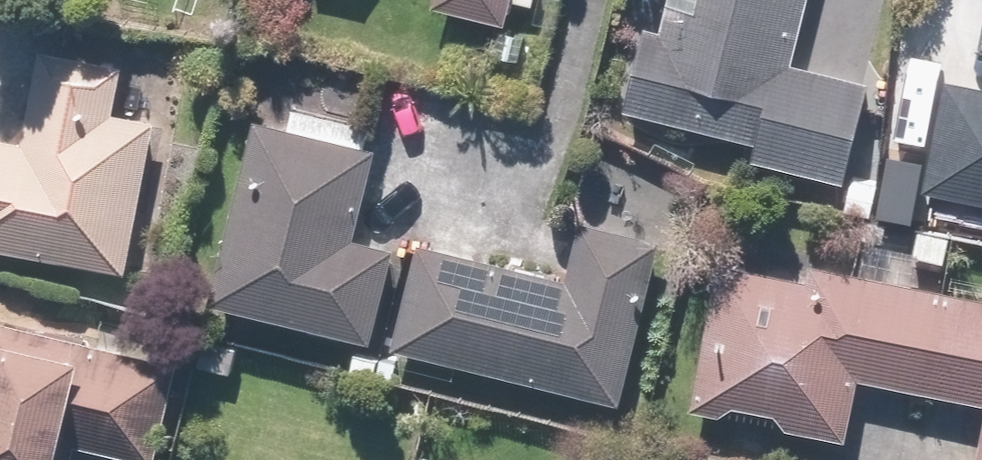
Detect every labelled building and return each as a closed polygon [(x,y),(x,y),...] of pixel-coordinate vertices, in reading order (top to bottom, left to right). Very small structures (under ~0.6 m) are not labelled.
[(514,18),(518,0),(442,0),(514,18)] [(815,0),(675,0),(669,24),(654,21),(634,103),(765,136),(761,153),(852,176),(877,77),(800,57),(815,0)] [(163,115),(122,108),(130,60),(49,45),(32,137),(0,131),(0,242),(134,267),(163,115)] [(932,184),(981,194),(981,79),(954,74),(932,184)] [(232,249),(220,296),(380,335),(403,242),(363,232),(385,142),(374,140),(378,122),(301,103),(297,121),(265,113),(255,157),(248,155),(225,248),(232,249)] [(428,237),(401,341),(628,397),(669,236),(590,217),(575,274),(428,237)] [(924,279),(931,245),(875,234),(869,268),(818,257),(815,273),(724,255),(694,401),(854,433),(866,369),(981,393),(981,290),(924,279)] [(185,358),(0,316),(0,459),(77,459),(82,440),(162,458),(185,358)]
